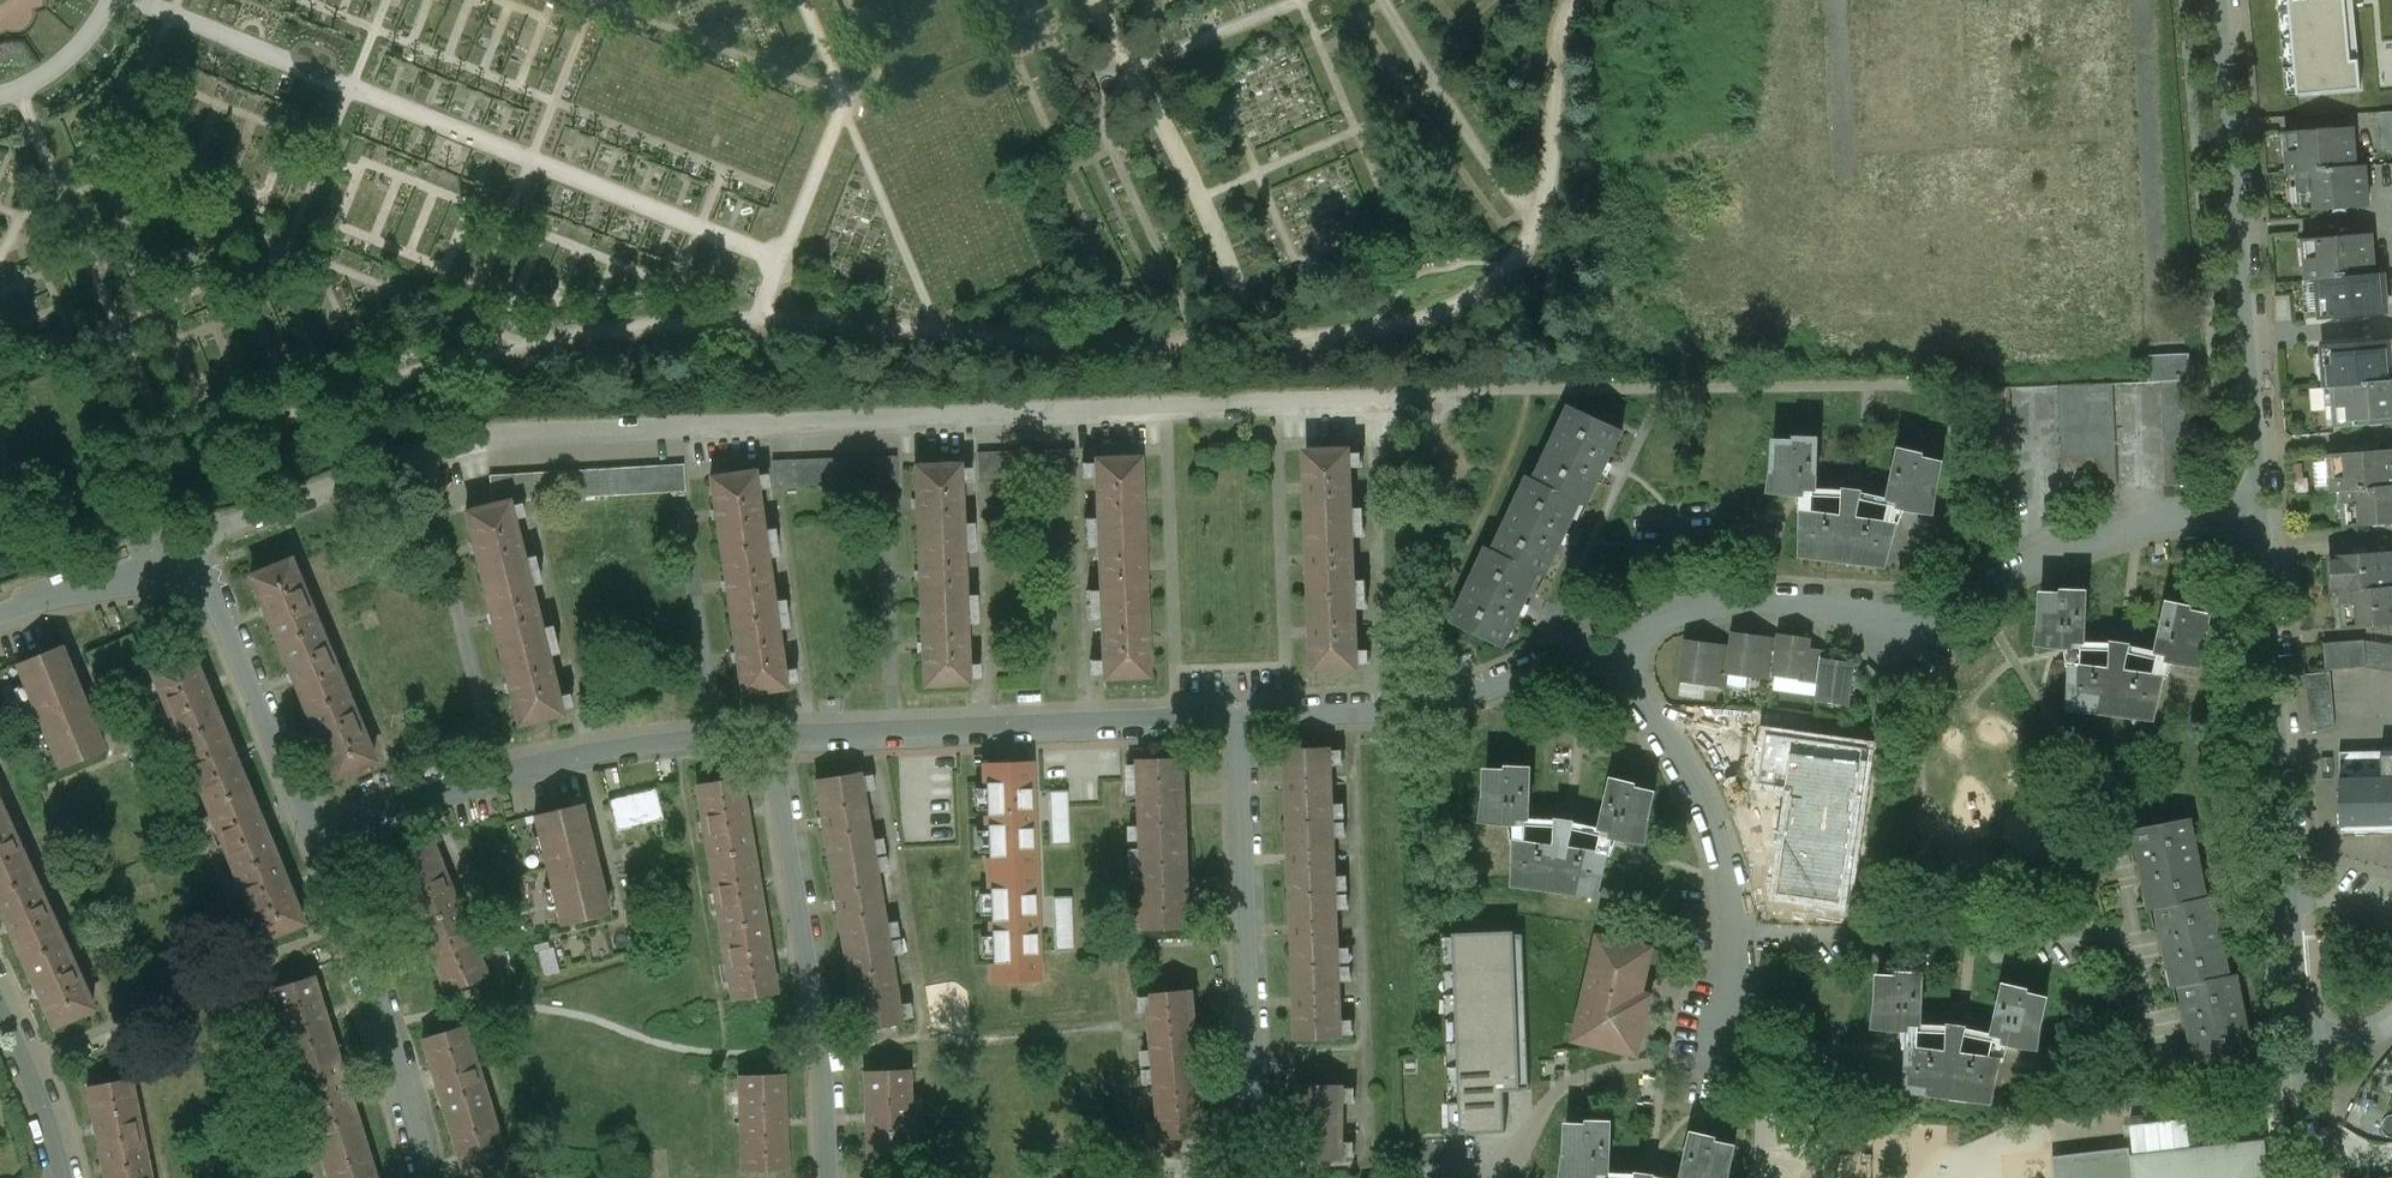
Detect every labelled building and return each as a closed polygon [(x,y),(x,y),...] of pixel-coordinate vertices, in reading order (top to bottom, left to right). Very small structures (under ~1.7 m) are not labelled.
[(2297,98),(2361,92),(2353,0),(2288,0),(2297,98)] [(2381,113),(2383,152),(2391,151),(2391,113),(2381,113)] [(2353,128),(2286,133),(2287,140),(2291,140),(2293,158),(2288,159),(2289,173),(2299,172),(2357,168),(2353,128)] [(2357,168),(2299,172),(2300,187),(2305,187),(2306,205),(2301,205),(2302,212),(2369,207),(2366,167),(2357,168)] [(2371,235),(2305,240),(2305,247),(2310,247),(2311,265),(2306,265),(2307,280),(2317,279),(2374,274),(2371,235)] [(2384,274),(2374,274),(2317,279),(2320,318),(2388,313),(2384,274)] [(2322,348),(2323,355),(2328,355),(2329,373),(2324,373),(2325,388),(2335,387),(2391,382),(2391,373),(2390,343),(2322,348)] [(2189,355),(2148,357),(2149,383),(2162,383),(2190,381),(2189,355)] [(2190,381),(2162,383),(2166,486),(2194,485),(2190,381)] [(2335,387),(2336,402),(2341,401),(2342,419),(2338,420),(2338,427),(2391,423),(2391,382),(2335,387)] [(2085,386),(2090,490),(2118,489),(2114,385),(2085,386)] [(2090,490),(2085,386),(2059,387),(2063,491),(2090,490)] [(2335,387),(2325,388),(2328,427),(2338,427),(2338,420),(2342,419),(2341,401),(2336,402),(2335,387)] [(1493,551),(1486,548),(1451,622),(1504,647),(1521,610),(1539,574),(1545,576),(1563,540),(1580,503),(1587,506),(1605,469),(1622,432),(1569,406),(1534,480),(1528,477),(1493,551)] [(1350,436),(1301,439),(1305,511),(1353,508),(1350,436)] [(1794,440),(1772,443),(1772,446),(1773,446),(1773,474),(1771,474),(1768,494),(1770,494),(1770,492),(1792,494),(1791,497),(1803,498),(1803,490),(1814,490),(1816,443),(1818,443),(1818,440),(1795,445),(1794,440)] [(1136,442),(1087,445),(1091,517),(1139,514),(1136,442)] [(956,450),(908,452),(911,525),(959,522),(956,450)] [(1921,458),(1899,450),(1898,452),(1900,453),(1889,500),(1900,503),(1898,510),(1909,512),(1909,510),(1930,513),(1930,515),(1932,515),(1934,495),(1933,494),(1940,465),(1942,466),(1942,463),(1923,455),(1921,458)] [(1074,451),(978,454),(979,481),(1075,478),(1074,451)] [(2331,456),(2334,492),(2343,491),(2391,487),(2391,451),(2331,456)] [(751,458),(703,466),(715,538),(762,530),(751,458)] [(896,458),(773,463),(774,490),(897,485),(896,458)] [(684,460),(486,472),(489,499),(685,487),(684,460)] [(2343,491),(2346,527),(2391,524),(2391,487),(2343,491)] [(1861,490),(1842,489),(1842,511),(1841,518),(1856,520),(1857,512),(1861,490)] [(510,504),(462,515),(478,581),(526,570),(510,504)] [(1353,508),(1305,511),(1308,583),(1356,581),(1353,508)] [(1139,514),(1091,517),(1094,589),(1143,587),(1139,514)] [(1841,518),(1803,514),(1801,558),(1803,559),(1804,557),(1841,562),(1840,564),(1846,565),(1847,562),(1883,568),(1883,569),(1885,570),(1895,525),(1856,520),(1841,518)] [(959,522),(911,525),(914,597),(963,594),(959,522)] [(762,530),(715,538),(725,609),(773,601),(762,530)] [(2330,558),(2332,593),(2347,592),(2391,589),(2391,575),(2390,553),(2330,558)] [(373,762),(290,561),(251,578),(264,611),(292,678),(320,744),(334,778),(373,762)] [(526,570),(478,581),(495,648),(543,636),(526,570)] [(1357,582),(1308,585),(1312,657),(1360,655),(1357,582)] [(1143,588),(1094,590),(1098,663),(1147,660),(1143,588)] [(2347,592),(2350,627),(2344,627),(2345,629),(2391,625),(2391,589),(2347,592)] [(2061,595),(2040,594),(2040,597),(2039,626),(2036,646),(2038,647),(2039,644),(2060,647),(2059,650),(2069,650),(2070,643),(2083,643),(2084,595),(2086,592),(2061,591),(2061,595)] [(963,595),(915,598),(918,670),(967,668),(963,595)] [(773,603),(725,610),(737,682),(785,674),(773,603)] [(2189,608),(2167,603),(2155,653),(2167,656),(2166,662),(2176,664),(2176,662),(2199,666),(2199,667),(2201,667),(2203,647),(2210,618),(2211,616),(2189,608)] [(1765,637),(1732,632),(1730,646),(1731,646),(1727,675),(1728,675),(1759,679),(1765,637)] [(1812,639),(1779,634),(1778,638),(1779,639),(1774,677),(1775,677),(1806,681),(1810,649),(1812,639)] [(132,636),(87,654),(99,684),(144,665),(132,636)] [(543,636),(495,648),(511,713),(559,702),(543,636)] [(1778,638),(1765,637),(1759,679),(1774,681),(1775,677),(1774,677),(1779,639),(1778,638)] [(1717,644),(1685,640),(1679,682),(1712,687),(1717,644)] [(2365,641),(2324,645),(2326,670),(2367,667),(2365,641)] [(2365,641),(2367,667),(2367,670),(2391,674),(2391,646),(2365,641)] [(2129,645),(2110,643),(2110,662),(2109,671),(2125,673),(2126,664),(2129,645)] [(1730,646),(1717,644),(1712,687),(1727,689),(1728,675),(1727,675),(1731,646),(1730,646)] [(104,751),(60,647),(17,665),(60,769),(104,751)] [(1825,651),(1810,649),(1806,681),(1819,683),(1820,683),(1823,659),(1824,659),(1825,651)] [(206,689),(192,655),(151,672),(262,940),(303,924),(289,890),(261,823),(234,756),(206,689)] [(1824,659),(1823,659),(1820,683),(1819,683),(1816,701),(1850,706),(1855,663),(1824,659)] [(2109,671),(2070,665),(2069,711),(2072,712),(2072,709),(2108,714),(2107,717),(2113,717),(2113,714),(2151,720),(2151,722),(2154,723),(2163,678),(2109,671)] [(2331,673),(2305,675),(2310,734),(2335,727),(2331,673)] [(1820,711),(1684,706),(1683,727),(1785,731),(1819,732),(1820,711)] [(1869,750),(1771,735),(1763,784),(1793,789),(1776,894),(1845,905),(1869,750)] [(1330,752),(1287,754),(1288,789),(1291,861),(1293,932),(1294,968),(1339,966),(1330,752)] [(2341,753),(2342,833),(2391,832),(2391,752),(2341,753)] [(1183,760),(1140,762),(1147,931),(1190,929),(1188,887),(1185,802),(1183,760)] [(1031,768),(982,771),(987,866),(1035,865),(1031,768)] [(1508,771),(1485,770),(1485,772),(1486,772),(1485,802),(1481,821),(1484,821),(1484,819),(1506,822),(1505,825),(1516,825),(1517,818),(1529,819),(1530,771),(1532,771),(1532,768),(1508,768),(1508,771)] [(858,774),(815,783),(822,825),(836,907),(850,989),(857,1031),(900,1024),(858,774)] [(746,815),(740,779),(696,786),(732,1001),(775,993),(770,958),(758,886),(746,815)] [(1634,789),(1613,781),(1612,783),(1613,784),(1602,829),(1613,832),(1612,838),(1622,841),(1623,839),(1643,842),(1643,844),(1646,844),(1648,825),(1646,825),(1654,795),(1655,796),(1656,794),(1636,785),(1634,789)] [(656,790),(609,801),(617,832),(664,821),(656,790)] [(1055,843),(1072,842),(1069,791),(1052,792),(1055,843)] [(580,805),(535,816),(562,926),(607,915),(580,805)] [(0,806),(0,911),(8,928),(38,994),(53,1027),(93,1009),(0,806)] [(2192,818),(2135,829),(2142,870),(2150,911),(2158,909),(2166,949),(2174,988),(2180,987),(2188,1027),(2196,1068),(2253,1056),(2237,974),(2231,975),(2215,896),(2207,897),(2192,818)] [(1575,822),(1556,819),(1556,837),(1554,847),(1569,849),(1570,839),(1575,822)] [(1554,847),(1516,841),(1514,885),(1516,885),(1517,883),(1554,888),(1554,891),(1559,891),(1559,889),(1596,894),(1595,897),(1598,898),(1608,854),(1569,849),(1554,847)] [(485,977),(430,842),(388,859),(402,893),(430,960),(444,994),(485,977)] [(1037,939),(1035,865),(987,866),(990,940),(1037,939)] [(1060,947),(1077,946),(1074,896),(1057,897),(1060,947)] [(1525,930),(1442,933),(1450,1136),(1506,1133),(1505,1090),(1532,1089),(1525,930)] [(1600,937),(1580,1027),(1587,1028),(1584,1041),(1631,1052),(1634,1039),(1641,1041),(1652,996),(1642,993),(1647,971),(1640,970),(1645,947),(1600,937)] [(1345,946),(1346,979),(1354,979),(1353,946),(1345,946)] [(1339,966),(1294,968),(1298,1043),(1343,1041),(1339,966)] [(1900,977),(1877,977),(1877,979),(1878,979),(1877,1009),(1876,1008),(1873,1027),(1875,1028),(1876,1026),(1898,1029),(1898,1031),(1908,1031),(1909,1023),(1920,1024),(1921,976),(1924,976),(1924,974),(1900,974),(1900,977)] [(336,1059),(311,980),(269,992),(293,1072),(336,1059)] [(2026,990),(2003,984),(2003,985),(2004,986),(1992,1034),(2004,1037),(2003,1043),(2013,1045),(2014,1042),(2036,1046),(2035,1049),(2037,1049),(2040,1030),(2038,1029),(2045,1000),(2047,1000),(2047,999),(2026,993),(2026,990)] [(1193,993),(1149,998),(1163,1141),(1206,1136),(1203,1101),(1196,1029),(1193,993)] [(1967,1026),(1947,1023),(1946,1043),(1945,1052),(1961,1054),(1962,1046),(1967,1026)] [(423,1040),(435,1081),(459,1162),(464,1177),(509,1177),(464,1027),(423,1040)] [(1945,1052),(1908,1047),(1905,1093),(1907,1094),(1907,1091),(1945,1095),(1944,1098),(1951,1099),(1951,1096),(1987,1100),(1987,1104),(1989,1104),(1999,1059),(1961,1054),(1945,1052)] [(336,1059),(293,1072),(326,1177),(371,1177),(348,1099),(336,1059)] [(907,1072),(863,1073),(866,1167),(910,1166),(907,1072)] [(782,1077),(739,1079),(742,1171),(785,1170),(782,1077)] [(89,1087),(97,1129),(106,1177),(148,1177),(130,1080),(89,1087)] [(1343,1087),(1299,1087),(1299,1162),(1343,1162),(1343,1087)] [(1806,1114),(1778,1111),(1776,1126),(1805,1128),(1806,1114)] [(1612,1122),(1588,1121),(1588,1125),(1566,1125),(1566,1126),(1568,1126),(1567,1156),(1565,1156),(1563,1176),(1565,1176),(1565,1174),(1588,1175),(1588,1177),(1598,1177),(1598,1173),(1610,1173),(1610,1125),(1612,1125),(1612,1122)] [(1692,1131),(1691,1134),(1693,1135),(1683,1177),(1729,1177),(1730,1176),(1727,1176),(1734,1147),(1736,1147),(1737,1146),(1714,1140),(1714,1136),(1692,1131)] [(2133,1157),(2135,1177),(2267,1177),(2263,1143),(2133,1157)] [(2130,1150),(2052,1159),(2055,1177),(2134,1177),(2130,1150)]
